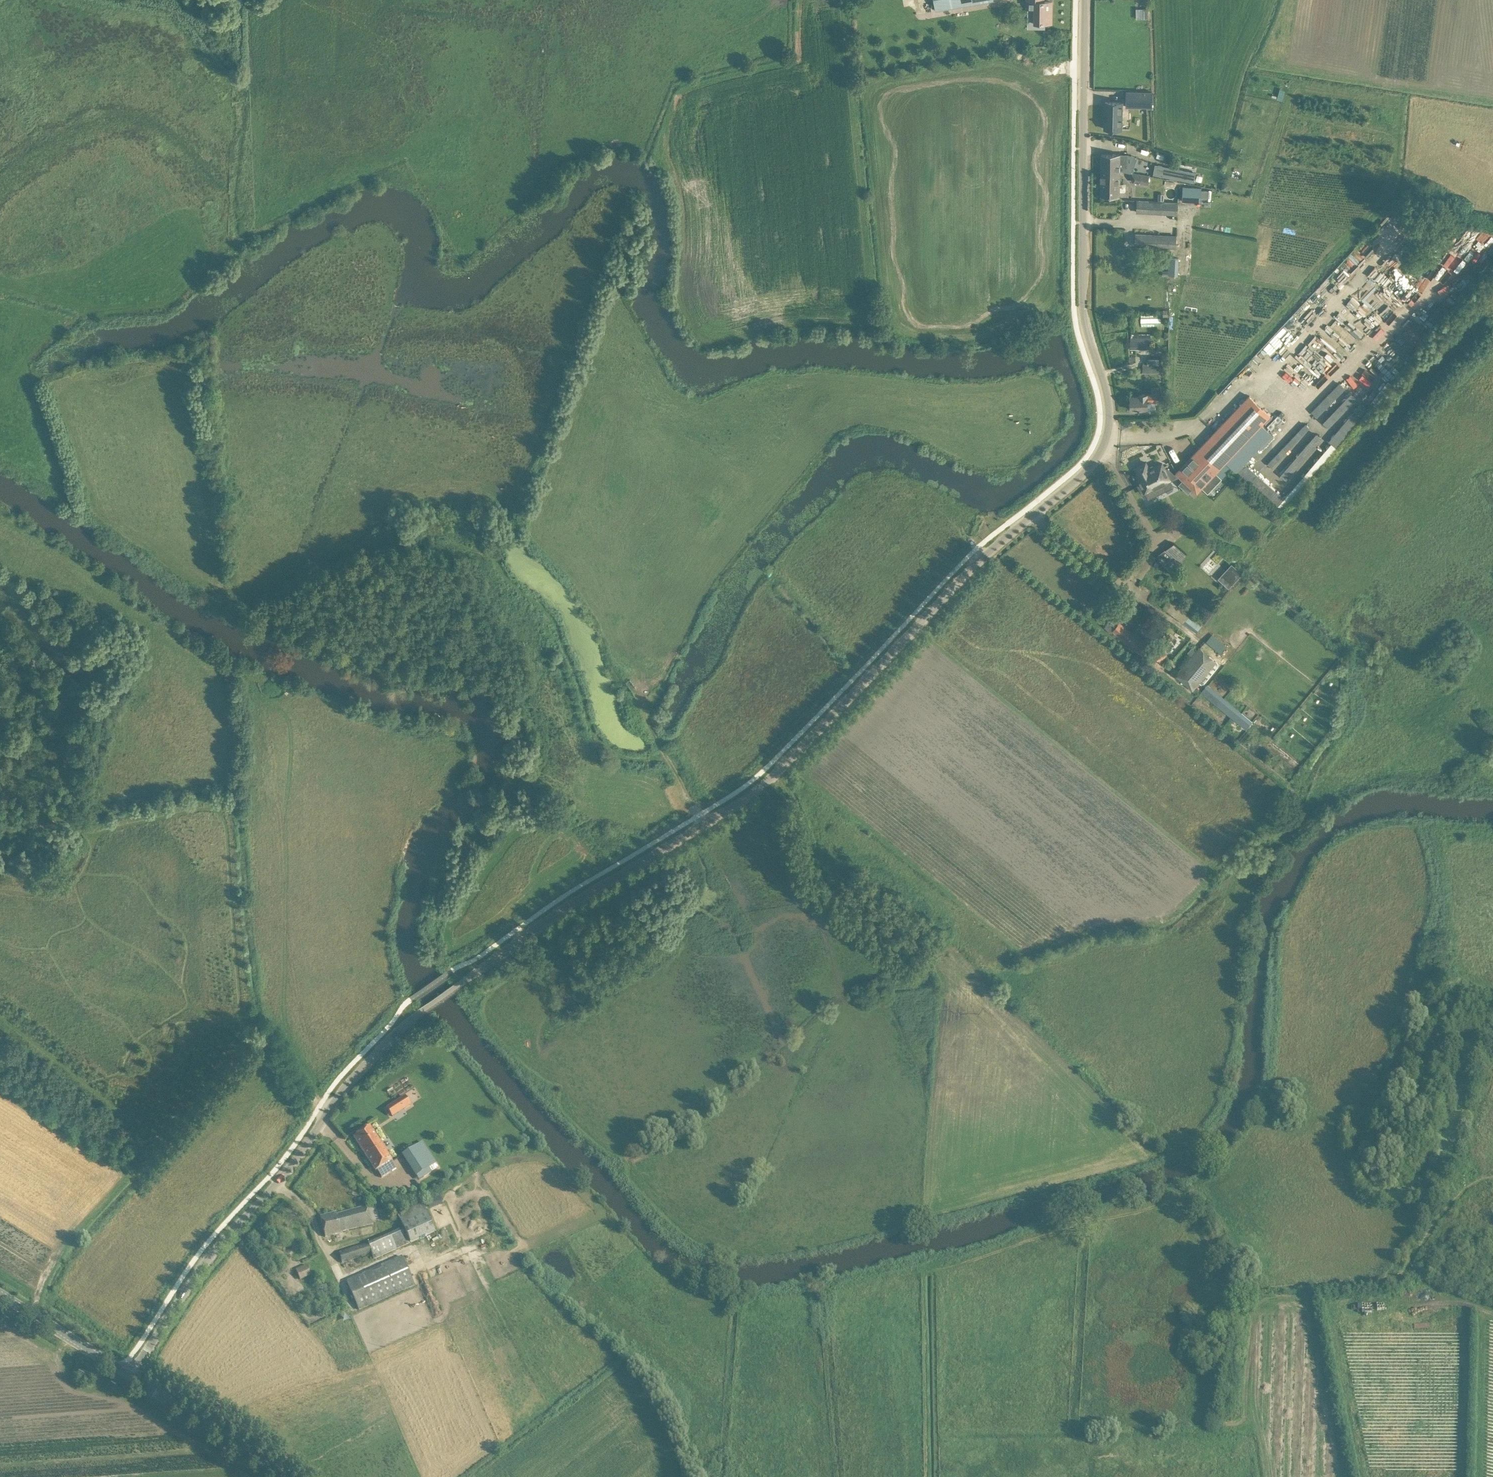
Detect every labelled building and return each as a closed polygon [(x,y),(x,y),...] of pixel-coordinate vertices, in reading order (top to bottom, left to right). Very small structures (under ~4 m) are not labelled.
[(936,9),(991,0),(934,0),(936,9)] [(1027,8),(1035,8),(1035,22),(1041,22),(1051,22),(1052,1),(1040,1),(1040,0),(1027,0),(1027,8)] [(1126,91),(1126,106),(1152,107),(1152,92),(1126,91)] [(1105,114),(1104,119),(1105,119),(1105,121),(1105,128),(1122,129),(1122,102),(1105,102),(1105,114)] [(1119,196),(1119,170),(1119,167),(1127,167),(1127,154),(1102,153),(1101,170),(1101,196),(1111,196),(1119,196)] [(1156,164),(1154,174),(1192,182),(1194,172),(1156,164)] [(1148,185),(1150,175),(1138,173),(1136,183),(1148,185)] [(1182,187),(1182,201),(1201,202),(1201,197),(1208,198),(1209,190),(1201,190),(1202,187),(1182,187)] [(1136,213),(1178,215),(1178,201),(1137,200),(1136,213)] [(1479,228),(1471,239),(1479,245),(1487,234),(1479,228)] [(1175,236),(1146,234),(1136,234),(1135,245),(1174,247),(1175,236)] [(1467,238),(1452,265),(1465,272),(1479,245),(1467,238)] [(1171,257),(1170,274),(1181,274),(1181,257),(1171,257)] [(1437,262),(1430,275),(1452,288),(1460,275),(1437,262)] [(1334,289),(1338,285),(1340,288),(1349,278),(1338,269),(1327,282),(1334,289)] [(1141,327),(1160,327),(1160,316),(1141,316),(1141,327)] [(1130,349),(1151,349),(1151,333),(1132,333),(1132,338),(1130,338),(1130,349)] [(1143,372),(1159,372),(1159,358),(1148,358),(1148,364),(1143,364),(1143,372)] [(1314,411),(1332,428),(1360,397),(1342,381),(1314,411)] [(1148,401),(1160,401),(1159,387),(1152,387),(1152,393),(1139,394),(1140,396),(1137,396),(1130,396),(1131,402),(1129,403),(1129,406),(1131,408),(1131,409),(1141,409),(1148,409),(1148,401)] [(1188,461),(1179,471),(1179,475),(1183,479),(1194,489),(1197,492),(1202,487),(1215,472),(1222,478),(1231,468),(1225,462),(1235,452),(1262,423),(1270,414),(1250,395),(1245,401),(1194,454),(1187,461),(1188,461)] [(1308,422),(1269,462),(1286,479),(1325,439),(1308,422)] [(1235,452),(1225,462),(1231,468),(1232,468),(1236,472),(1272,433),(1262,423),(1235,452)] [(1139,474),(1134,477),(1142,493),(1146,491),(1149,498),(1173,486),(1169,480),(1177,476),(1170,470),(1166,471),(1162,463),(1149,469),(1146,462),(1135,467),(1139,474)] [(1306,473),(1300,467),(1289,480),(1296,485),(1306,473)] [(1234,566),(1221,580),(1229,588),(1242,573),(1234,566)] [(1170,598),(1164,608),(1187,622),(1193,612),(1170,598)] [(1138,629),(1134,634),(1120,622),(1113,630),(1136,649),(1138,648),(1143,642),(1149,635),(1139,627),(1138,629)] [(1214,634),(1208,641),(1223,652),(1228,645),(1214,634)] [(1160,661),(1167,653),(1161,648),(1154,655),(1160,661)] [(1177,678),(1190,688),(1193,691),(1217,662),(1201,648),(1186,666),(1177,678)] [(1220,706),(1248,729),(1255,721),(1227,698),(1220,706)] [(410,1105),(405,1096),(387,1108),(389,1111),(401,1104),(404,1109),(410,1105)] [(354,1137),(359,1145),(376,1171),(377,1170),(382,1178),(397,1168),(392,1161),(370,1126),(354,1137)] [(422,1142),(403,1154),(419,1180),(439,1167),(422,1142)] [(373,1260),(434,1232),(425,1212),(422,1203),(398,1214),(404,1229),(369,1244),(340,1252),(342,1263),(371,1254),(373,1260)] [(372,1222),(368,1208),(367,1206),(337,1214),(337,1212),(320,1217),(323,1226),(325,1237),(341,1233),(340,1231),(372,1224),(372,1222)] [(346,1281),(359,1309),(414,1284),(401,1256),(346,1281)] [(300,1279),(311,1274),(307,1265),(296,1270),(300,1279)] [(1420,1276),(1416,1282),(1429,1291),(1433,1285),(1420,1276)] [(77,1377),(88,1383),(92,1376),(80,1370),(77,1377)]
